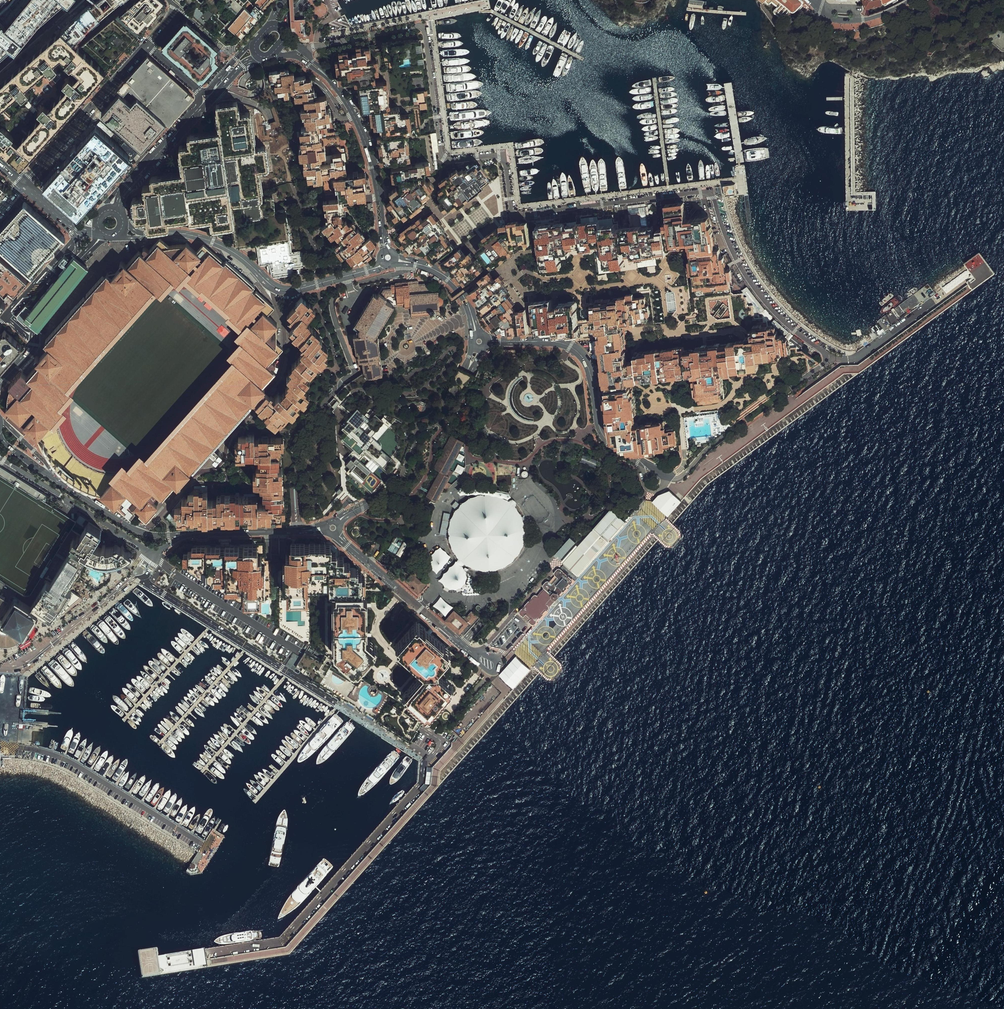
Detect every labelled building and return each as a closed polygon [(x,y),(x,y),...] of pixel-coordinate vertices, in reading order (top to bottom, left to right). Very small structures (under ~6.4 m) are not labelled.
[(8,25),(0,19),(0,51),(8,41),(16,48),(56,0),(27,0),(8,25)] [(66,27),(76,39),(121,0),(89,0),(91,3),(76,15),(78,17),(66,27)] [(138,36),(171,0),(135,0),(118,16),(138,36)] [(793,9),(795,10),(796,9),(800,6),(803,3),(803,1),(802,0),(783,0),(793,9)] [(884,0),(864,0),(867,11),(885,6),(884,0)] [(327,7),(326,4),(324,3),(322,1),(319,1),(316,2),(314,3),(312,5),(311,8),(311,11),(312,13),(313,16),(316,17),(318,18),(321,18),(324,17),(326,15),(327,12),(328,10),(327,7)] [(193,11),(199,15),(204,10),(198,5),(193,11)] [(213,10),(208,6),(202,12),(207,17),(213,10)] [(118,16),(85,46),(110,69),(138,36),(118,16)] [(218,51),(184,21),(159,50),(200,85),(219,64),(218,51)] [(110,69),(85,46),(76,39),(66,27),(0,85),(0,116),(20,97),(24,101),(36,90),(31,85),(49,68),(54,72),(62,65),(56,59),(64,52),(69,57),(67,59),(75,67),(78,65),(84,71),(77,78),(72,73),(64,81),(70,88),(52,106),(47,101),(38,110),(43,116),(20,139),(18,137),(21,134),(4,116),(1,119),(0,117),(0,124),(33,155),(110,69)] [(391,163),(412,160),(409,133),(412,132),(411,128),(412,128),(411,114),(400,115),(399,106),(387,107),(385,81),(377,82),(376,73),(380,73),(379,59),(372,60),(371,47),(362,48),(362,45),(357,46),(357,53),(353,54),(354,55),(349,55),(349,51),(339,52),(340,60),(335,61),(337,73),(338,73),(339,82),(354,81),(355,85),(358,84),(361,111),(370,111),(371,121),(371,124),(374,124),(375,137),(378,136),(381,164),(391,163)] [(167,122),(170,125),(195,96),(147,56),(116,89),(120,92),(123,95),(129,89),(138,96),(167,122)] [(290,68),(269,71),(271,81),(274,80),(275,89),(278,89),(279,93),(284,93),(285,96),(290,95),(289,91),(292,91),(294,95),(295,100),(304,98),(305,107),(301,108),(302,117),(304,117),(306,125),(301,126),(302,131),(299,131),(301,140),(303,163),(319,188),(321,233),(347,261),(373,242),(364,228),(350,203),(366,201),(365,195),(370,194),(366,173),(347,175),(339,137),(331,139),(331,135),(325,98),(314,99),(312,74),(303,75),(295,76),(294,71),(290,71),(290,68)] [(123,95),(120,92),(102,113),(143,149),(152,139),(167,122),(138,96),(132,102),(123,95)] [(140,188),(141,197),(133,198),(136,226),(189,220),(189,225),(212,223),(213,232),(233,230),(235,247),(258,245),(260,263),(272,262),(273,277),(294,275),(287,210),(273,212),(272,198),(264,199),(261,173),(270,172),(266,143),(255,144),(251,112),(239,113),(238,104),(217,106),(220,134),(189,137),(190,148),(179,150),(181,175),(151,178),(152,187),(140,188)] [(429,162),(431,175),(436,174),(433,154),(430,135),(421,136),(419,109),(411,110),(411,114),(412,128),(411,128),(412,132),(409,133),(412,160),(391,163),(392,167),(429,162)] [(0,124),(0,146),(23,166),(33,155),(0,124)] [(131,160),(98,130),(47,185),(80,215),(131,160)] [(436,134),(430,135),(433,154),(439,153),(437,144),(436,134)] [(429,162),(392,167),(397,188),(390,206),(400,226),(427,199),(434,192),(431,175),(429,162)] [(484,170),(478,162),(459,176),(456,171),(438,183),(443,189),(434,195),(448,214),(496,177),(488,167),(484,170)] [(730,184),(724,184),(725,197),(738,195),(737,189),(736,183),(734,183),(730,184)] [(29,203),(0,235),(0,240),(35,270),(66,235),(29,203)] [(695,280),(728,277),(727,267),(726,261),(723,262),(721,249),(714,249),(708,219),(705,219),(686,221),(684,203),(663,205),(665,223),(672,254),(691,251),(695,280)] [(628,209),(628,214),(639,213),(641,227),(648,226),(645,207),(628,209)] [(594,216),(538,224),(543,267),(566,265),(564,252),(596,248),(598,273),(661,265),(659,255),(672,254),(665,223),(661,224),(662,229),(654,230),(653,225),(648,226),(641,227),(639,213),(628,214),(629,224),(619,225),(618,221),(613,222),(613,217),(598,219),(598,215),(594,216)] [(427,242),(441,260),(460,246),(449,232),(435,214),(400,241),(410,255),(427,242)] [(465,247),(442,263),(448,270),(450,269),(461,284),(464,282),(466,285),(495,269),(530,246),(527,223),(519,224),(519,222),(514,223),(509,223),(468,252),(465,247)] [(5,411),(36,440),(48,426),(52,430),(57,424),(66,414),(61,410),(73,396),(68,392),(159,292),(163,296),(175,282),(180,286),(185,281),(199,293),(201,291),(228,315),(226,317),(240,330),(238,337),(242,342),(229,356),(235,361),(147,460),(142,456),(130,471),(125,466),(118,474),(100,497),(115,511),(118,508),(129,519),(136,512),(145,521),(159,507),(153,502),(157,497),(161,501),(173,488),(178,492),(193,475),(191,473),(268,389),(263,385),(276,372),(272,366),(276,366),(276,362),(273,359),(284,347),(278,340),(277,327),(280,323),(267,313),(275,305),(254,288),(256,285),(227,258),(224,261),(204,242),(197,249),(188,241),(168,244),(159,236),(144,254),(139,250),(126,264),(123,262),(110,275),(107,272),(42,343),(48,349),(28,371),(24,377),(20,373),(7,387),(17,398),(5,411)] [(0,248),(0,280),(15,294),(31,276),(0,248)] [(24,318),(38,330),(89,267),(74,256),(24,318)] [(966,271),(942,288),(946,293),(970,276),(966,271)] [(491,276),(469,293),(495,331),(516,334),(516,318),(511,311),(516,307),(508,296),(509,294),(503,287),(506,285),(501,277),(495,282),(491,276)] [(396,284),(398,305),(404,304),(404,309),(410,309),(411,316),(438,314),(438,308),(442,308),(442,303),(444,302),(445,300),(445,298),(443,296),(441,295),(440,288),(431,289),(430,284),(420,284),(420,282),(412,283),(396,284)] [(383,375),(378,334),(398,305),(396,284),(384,285),(377,294),(373,293),(354,323),(359,326),(359,332),(353,333),(355,352),(358,353),(359,361),(363,361),(365,377),(383,375)] [(772,318),(746,287),(740,293),(744,293),(744,297),(747,297),(748,305),(753,305),(756,318),(763,317),(765,322),(768,322),(772,318)] [(0,290),(0,312),(11,300),(0,290)] [(290,385),(263,413),(277,427),(309,394),(304,384),(329,348),(309,320),(318,309),(302,297),(288,315),(294,338),(305,346),(290,368),(290,385)] [(577,303),(551,306),(551,301),(533,303),(537,336),(554,334),(555,336),(581,336),(577,303)] [(646,318),(644,301),(596,306),(611,433),(611,438),(618,442),(619,445),(629,451),(634,451),(634,454),(643,452),(643,454),(657,453),(657,451),(666,450),(666,445),(678,444),(676,430),(667,431),(666,427),(663,428),(663,423),(636,425),(634,413),(638,413),(635,389),(633,389),(632,386),(631,386),(630,383),(694,376),(698,406),(726,402),(723,374),(761,370),(759,359),(780,357),(778,337),(626,355),(622,321),(646,318)] [(789,333),(774,320),(770,324),(784,337),(787,336),(789,333)] [(0,336),(0,373),(19,352),(18,347),(6,335),(0,335),(0,336)] [(790,341),(800,350),(804,345),(793,337),(790,341)] [(812,351),(804,345),(800,350),(809,355),(812,351)] [(348,472),(372,494),(385,480),(362,459),(366,454),(387,473),(400,447),(395,429),(384,419),(377,427),(345,398),(337,408),(347,417),(338,427),(346,434),(340,441),(350,451),(343,459),(352,467),(348,472)] [(60,436),(57,424),(52,430),(48,426),(36,440),(40,448),(46,459),(51,466),(57,472),(63,478),(71,484),(78,489),(87,492),(100,497),(118,474),(106,472),(92,467),(77,459),(65,446),(60,436)] [(426,496),(436,501),(450,475),(447,474),(464,442),(451,435),(433,468),(439,471),(426,496)] [(240,437),(241,464),(257,463),(258,498),(208,499),(208,490),(183,509),(184,527),(284,523),(281,436),(240,437)] [(584,455),(581,461),(596,467),(598,461),(584,455)] [(464,468),(457,465),(454,472),(461,475),(464,468)] [(490,486),(460,485),(458,489),(460,493),(490,494),(491,490),(490,486)] [(511,492),(495,488),(493,491),(494,493),(510,498),(512,496),(511,492)] [(653,503),(669,518),(682,502),(670,492),(659,495),(653,503)] [(493,495),(480,495),(468,499),(458,507),(452,518),(449,530),(450,543),(455,555),(464,564),(475,570),(488,572),(500,570),(511,563),(520,554),(525,542),(526,530),(523,517),(516,507),(505,499),(493,495)] [(612,508),(563,563),(580,577),(628,523),(612,508)] [(93,545),(101,531),(89,523),(80,536),(78,540),(75,539),(72,543),(73,543),(75,545),(73,548),(72,550),(60,570),(73,578),(85,557),(111,572),(132,552),(124,549),(124,547),(123,546),(122,546),(120,547),(116,545),(105,546),(105,544),(104,543),(103,543),(102,543),(101,544),(101,546),(93,545)] [(561,559),(576,541),(571,536),(556,555),(561,559)] [(407,544),(396,537),(389,549),(401,555),(407,544)] [(282,598),(334,597),(364,598),(365,574),(330,545),(297,543),(297,552),(281,554),(282,598)] [(183,551),(183,560),(214,580),(225,580),(225,589),(244,589),(244,603),(263,603),(263,592),(266,592),(265,567),(261,567),(261,557),(258,557),(258,546),(192,547),(192,549),(188,549),(188,551),(183,551)] [(88,564),(78,581),(95,592),(100,584),(97,582),(95,579),(93,577),(89,575),(94,568),(88,564)] [(536,594),(520,613),(526,618),(533,625),(549,608),(547,605),(553,599),(556,602),(574,581),(560,568),(543,587),(545,588),(538,596),(536,594)] [(42,613),(55,621),(83,597),(68,588),(73,578),(60,570),(51,583),(51,584),(48,583),(32,607),(42,613)] [(405,581),(418,594),(427,584),(413,572),(405,581)] [(95,592),(78,581),(74,587),(92,597),(95,592)] [(356,671),(376,647),(366,639),(366,635),(364,606),(364,598),(334,597),(335,651),(356,671)] [(12,630),(10,632),(7,633),(3,633),(0,632),(0,644),(4,645),(11,644),(14,644),(20,640),(24,637),(26,638),(36,622),(42,613),(32,607),(17,598),(3,623),(12,630)] [(455,611),(447,620),(464,635),(479,617),(471,611),(464,619),(455,611)] [(422,673),(437,671),(437,667),(450,652),(429,633),(416,622),(394,648),(407,659),(422,672),(422,673)] [(365,708),(367,711),(367,712),(367,714),(375,719),(404,736),(402,740),(409,743),(422,717),(309,645),(296,666),(314,677),(312,679),(348,701),(348,702),(355,707),(357,706),(360,706),(363,707),(365,708)] [(531,670),(516,656),(499,675),(514,689),(531,670)] [(437,671),(422,673),(421,675),(403,694),(427,716),(443,698),(453,687),(438,675),(437,671)] [(348,701),(312,679),(311,681),(347,703),(348,702),(348,701)] [(374,722),(402,740),(404,736),(375,719),(374,722)] [(141,980),(289,955),(438,788),(440,772),(467,741),(462,737),(456,742),(454,740),(453,742),(453,746),(432,769),(430,786),(286,949),(209,961),(208,956),(206,957),(205,950),(158,958),(157,951),(156,951),(155,951),(137,953),(141,980)] [(198,854),(192,864),(186,873),(191,875),(199,874),(198,870),(197,870),(197,868),(196,867),(202,857),(200,855),(198,854)]
